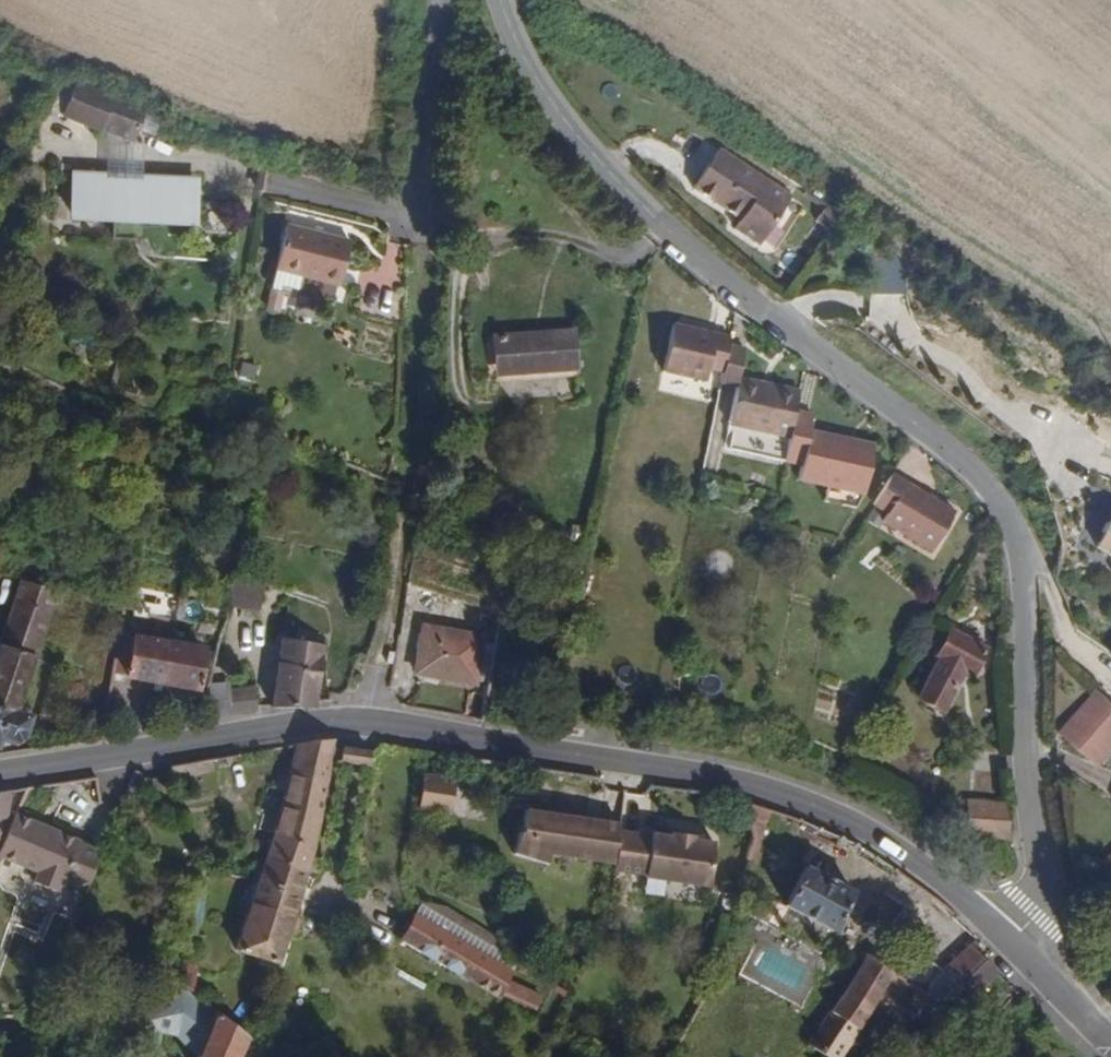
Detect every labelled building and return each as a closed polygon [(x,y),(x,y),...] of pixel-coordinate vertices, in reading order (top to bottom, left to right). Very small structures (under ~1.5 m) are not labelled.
[(141,130),(147,113),(74,87),(62,120),(101,134),(102,130),(119,137),(136,143),(141,130)] [(143,179),(144,130),(141,130),(136,143),(119,137),(117,178),(143,179)] [(735,227),(763,245),(795,194),(771,178),(776,171),(728,140),(698,185),(743,214),(735,227)] [(194,223),(195,181),(143,179),(117,178),(73,176),(72,218),(194,223)] [(341,286),(352,238),(288,223),(277,271),(341,286)] [(733,335),(674,323),(664,370),(710,380),(713,369),(725,371),(731,343),(733,335)] [(577,328),(508,332),(495,332),(498,377),(506,377),(580,372),(577,328)] [(749,346),(731,343),(725,371),(723,381),(738,384),(725,446),(784,458),(795,409),(800,385),(743,373),(749,346)] [(817,414),(795,409),(784,458),(802,462),(798,481),(826,487),(850,492),(867,495),(879,441),(814,427),(817,414)] [(931,494),(895,472),(878,499),(890,506),(883,517),(907,532),(931,494)] [(956,510),(931,494),(907,532),(933,548),(956,510)] [(1092,543),(1110,553),(1110,508),(1092,543)] [(231,607),(260,614),(269,583),(239,575),(231,607)] [(22,710),(59,592),(20,580),(0,643),(0,748),(22,747),(31,737),(35,713),(22,710)] [(326,595),(327,583),(318,583),(316,594),(326,595)] [(415,677),(488,690),(495,649),(481,647),(484,631),(424,622),(415,677)] [(919,697),(948,714),(970,675),(976,678),(991,650),(951,627),(935,655),(941,658),(919,697)] [(133,641),(127,678),(164,685),(204,691),(211,645),(201,644),(187,641),(170,638),(160,637),(135,633),(133,641)] [(113,676),(127,678),(133,641),(119,639),(113,676)] [(272,705),(272,707),(318,705),(318,702),(325,645),(303,642),(292,640),(281,639),(272,705)] [(257,705),(258,686),(231,688),(231,681),(211,684),(209,716),(257,711),(257,705)] [(1058,730),(1096,768),(1110,754),(1110,701),(1098,689),(1058,730)] [(312,871),(338,740),(300,744),(266,858),(312,871)] [(360,748),(345,746),(343,762),(357,763),(373,765),(375,750),(360,748)] [(216,759),(173,767),(175,777),(218,769),(216,759)] [(424,774),(421,804),(454,807),(457,777),(424,774)] [(1,851),(9,829),(13,789),(0,791),(0,851),(1,851)] [(968,800),(968,837),(1008,838),(1008,800),(968,800)] [(526,807),(522,832),(514,831),(510,857),(544,862),(545,853),(615,864),(622,822),(526,807)] [(9,829),(1,851),(0,853),(0,856),(37,871),(33,883),(61,894),(66,882),(89,891),(105,850),(101,849),(15,815),(9,829)] [(648,878),(716,885),(719,848),(720,839),(622,829),(618,868),(648,871),(648,878)] [(235,953),(282,966),(298,918),(312,871),(266,858),(259,882),(235,953)] [(790,903),(845,932),(864,895),(809,866),(790,903)] [(473,919),(458,910),(435,906),(433,910),(466,930),(473,919)] [(466,930),(433,910),(428,918),(462,937),(466,930)] [(428,918),(417,911),(400,938),(503,997),(538,1013),(546,996),(511,981),(517,969),(509,965),(485,951),(462,937),(428,918)] [(495,932),(473,919),(466,930),(489,943),(495,932)] [(489,943),(466,930),(462,937),(485,951),(489,943)] [(519,946),(495,932),(489,943),(513,957),(519,946)] [(899,941),(899,939),(899,936),(896,935),(894,934),(891,937),(892,942),(896,943),(899,941)] [(967,979),(989,958),(973,942),(951,962),(967,979)] [(513,957),(489,943),(485,951),(509,965),(513,957)] [(861,962),(867,953),(856,945),(850,954),(861,962)] [(940,968),(905,945),(891,965),(910,978),(913,981),(925,989),(940,968)] [(892,958),(881,951),(877,956),(888,963),(892,958)] [(873,953),(859,973),(810,1045),(828,1056),(847,1056),(850,1052),(858,1056),(871,1056),(874,1053),(855,1041),(897,979),(905,985),(910,978),(891,965),(888,963),(877,956),(873,953)] [(983,996),(1005,975),(989,958),(967,979),(983,996)] [(921,1003),(929,991),(925,989),(913,981),(906,992),(921,1003)] [(145,994),(132,1015),(131,1031),(175,1035),(197,1056),(202,1051),(217,1016),(198,1005),(197,998),(189,989),(177,988),(145,994)] [(210,1056),(247,1056),(255,1038),(219,1012),(217,1016),(202,1051),(210,1056)] [(948,1030),(935,1021),(926,1035),(920,1031),(908,1050),(918,1056),(930,1056),(948,1030)]
